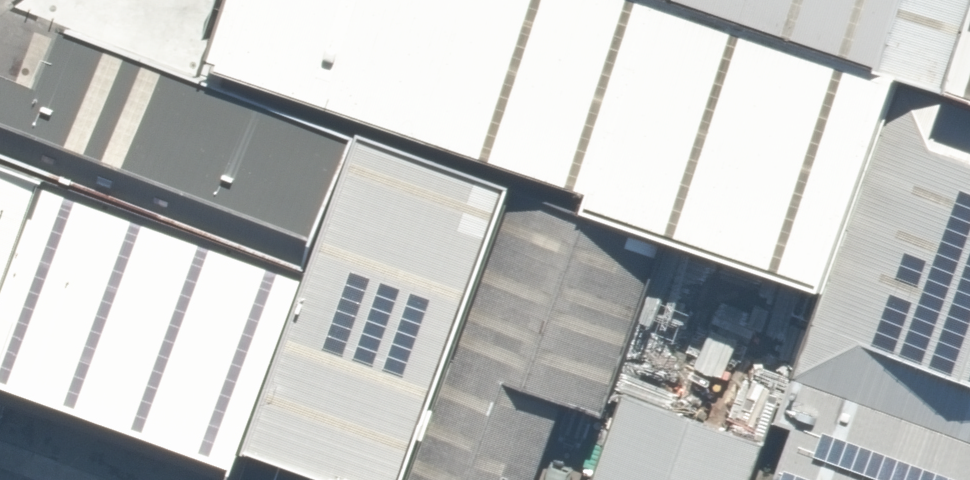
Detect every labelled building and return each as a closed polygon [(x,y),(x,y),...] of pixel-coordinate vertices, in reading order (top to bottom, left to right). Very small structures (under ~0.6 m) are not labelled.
[(895,81),(653,0),(239,0),(215,75),(587,197),(584,209),(669,238),(822,292),(895,81)] [(895,81),(941,95),(969,3),(969,0),(653,0),(895,81)] [(941,95),(969,104),(969,3),(941,95)] [(316,244),(355,140),(60,34),(35,88),(0,76),(0,126),(316,244)] [(895,81),(822,292),(792,382),(969,443),(969,104),(941,95),(895,81)] [(244,453),(319,479),(403,479),(503,182),(356,137),(355,140),(316,244),(304,276),(244,453)] [(0,162),(0,400),(219,479),(233,479),(244,453),(304,276),(32,173),(0,162)] [(558,404),(608,421),(669,238),(584,209),(503,182),(403,479),(532,479),(558,404)] [(792,382),(773,425),(794,432),(776,479),(969,479),(969,443),(792,382)] [(622,398),(594,479),(751,479),(764,444),(622,398)]
